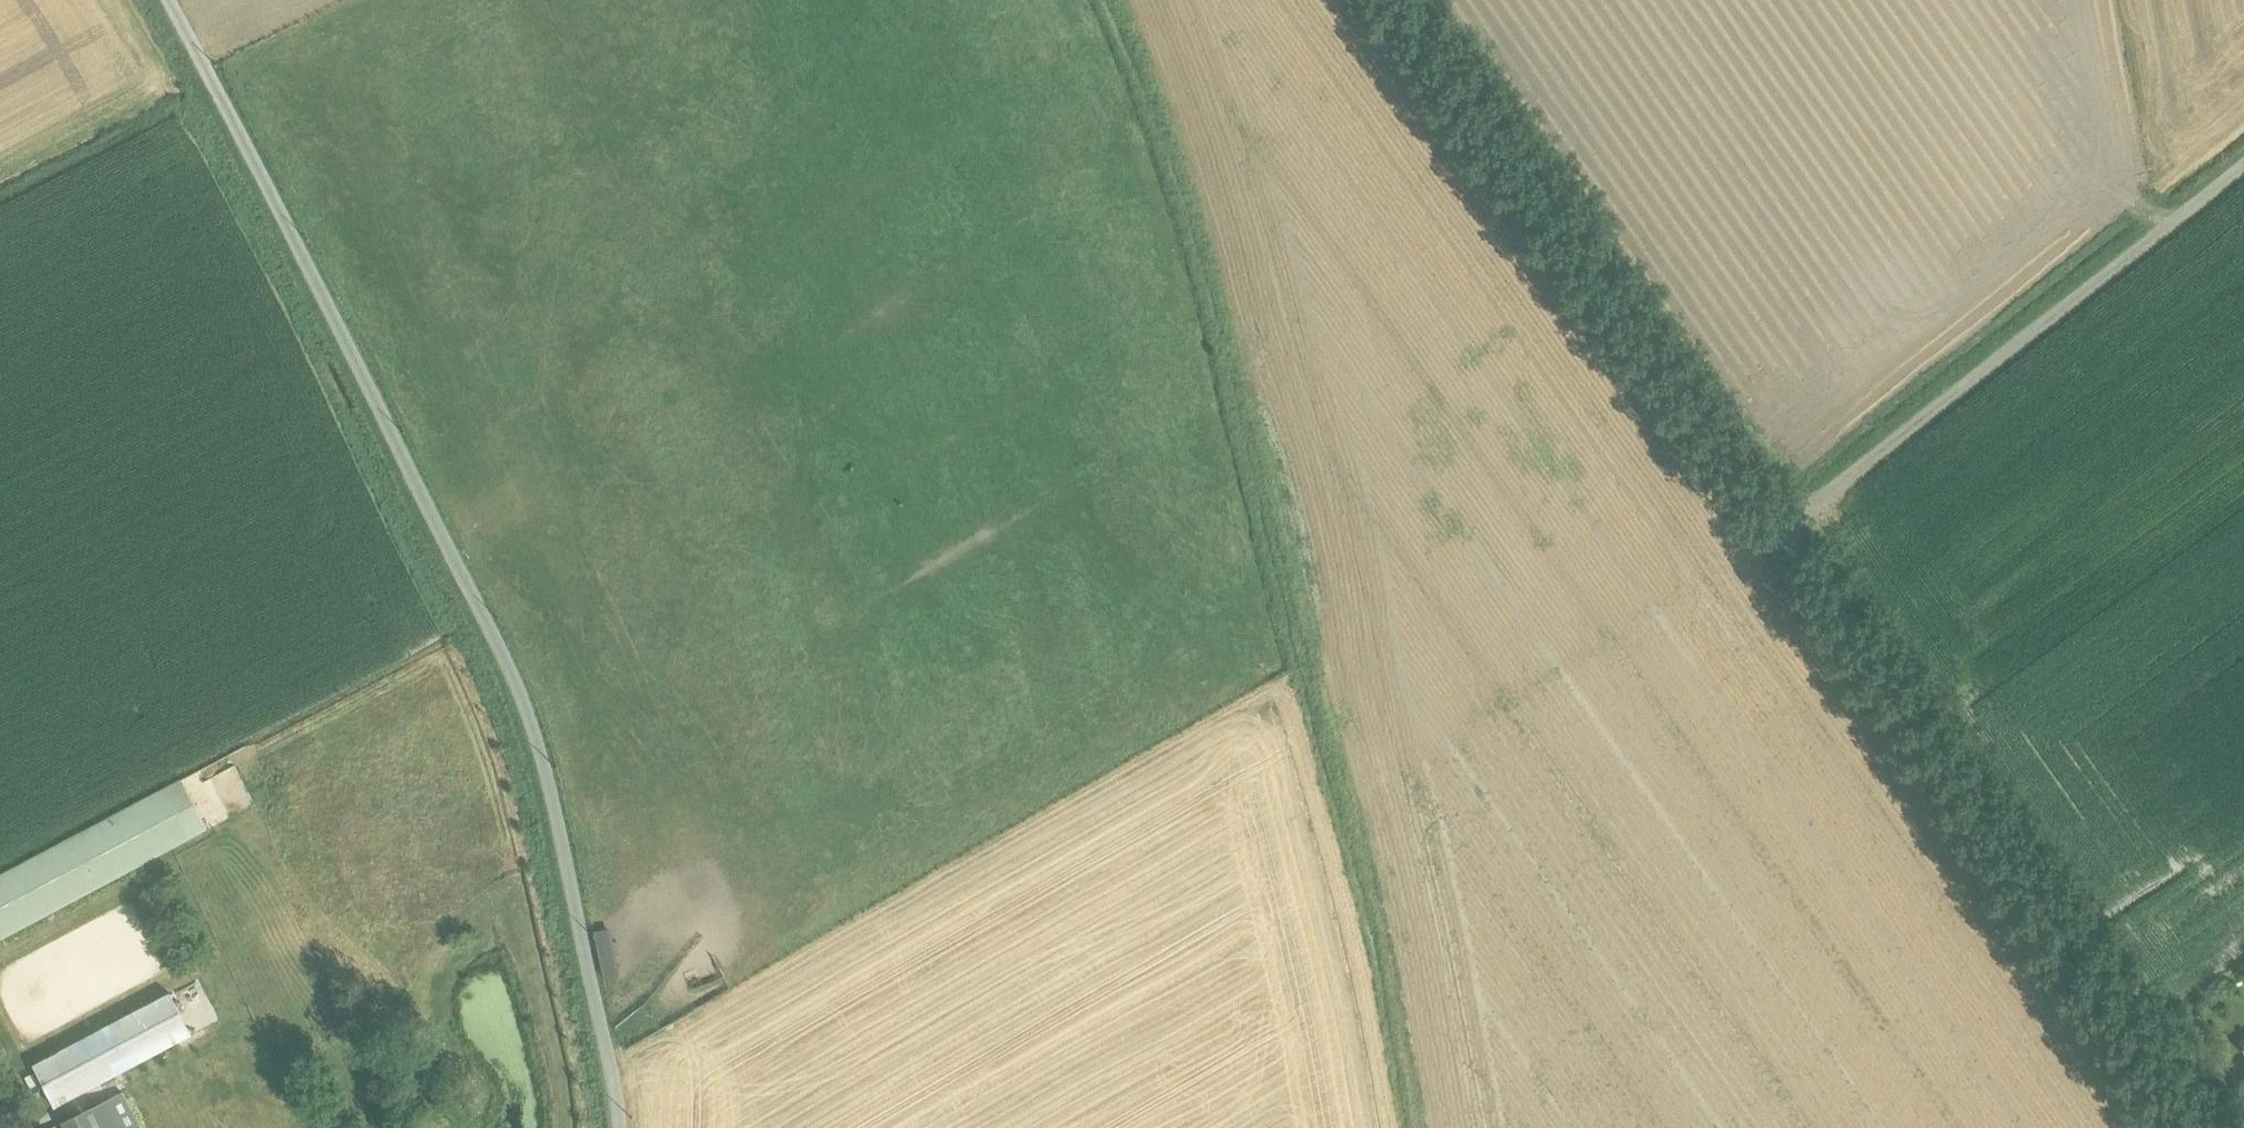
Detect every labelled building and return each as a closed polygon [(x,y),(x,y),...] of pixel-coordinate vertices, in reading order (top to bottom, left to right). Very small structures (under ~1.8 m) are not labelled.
[(289,728),(273,732),(277,748),(293,743),(289,728)] [(227,779),(261,762),(255,750),(221,767),(227,779)] [(195,835),(169,788),(0,878),(0,939),(195,835)] [(145,986),(31,1043),(60,1099),(173,1042),(145,986)] [(2201,1015),(2186,1026),(2191,1034),(2206,1023),(2201,1015)] [(73,1125),(74,1127),(130,1127),(117,1103),(73,1125)]
